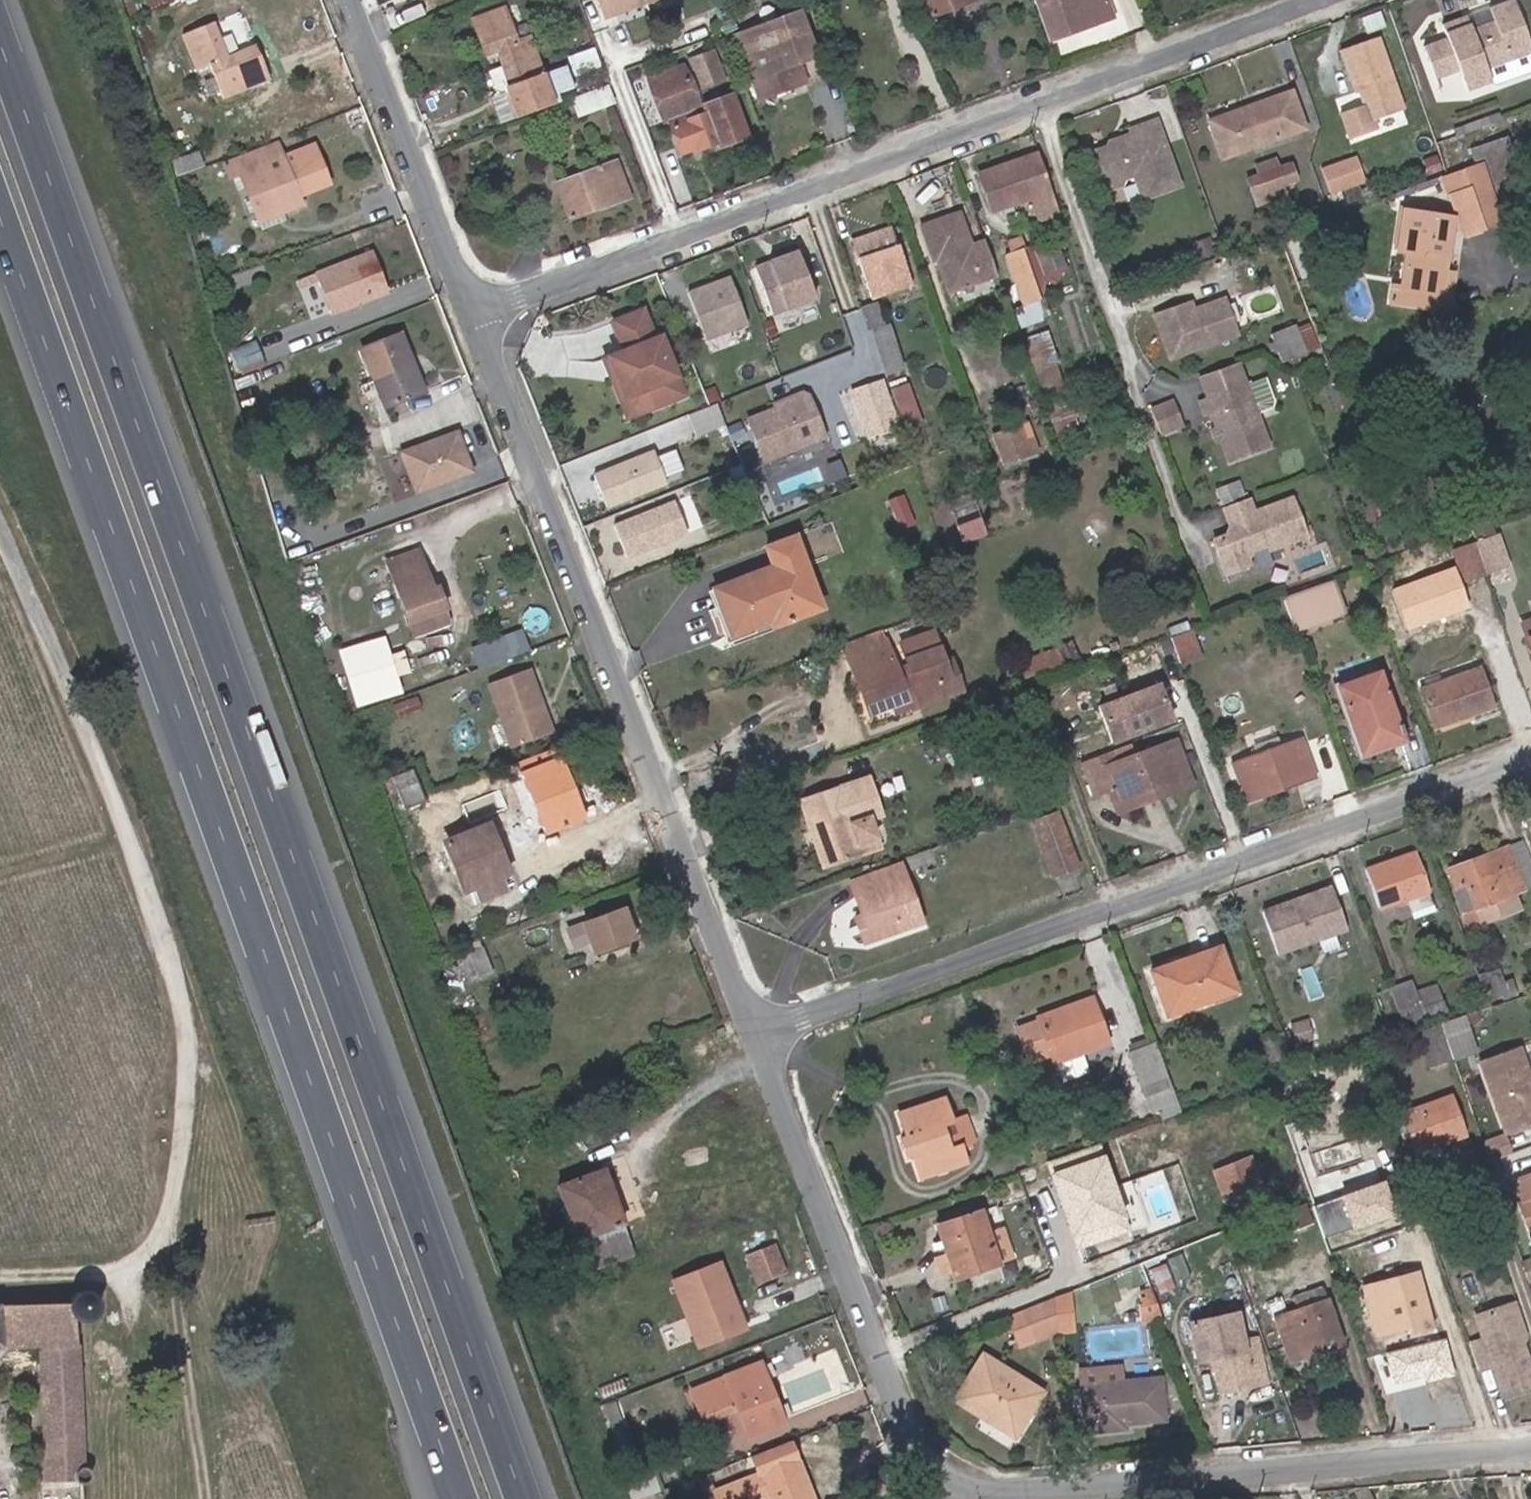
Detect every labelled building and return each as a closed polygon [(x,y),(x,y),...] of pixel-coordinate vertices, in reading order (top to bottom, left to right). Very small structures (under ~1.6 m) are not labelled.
[(173,0),(131,0),(124,3),(124,5),(125,5),(129,18),(147,11),(147,10),(162,5),(173,0)] [(647,0),(600,0),(606,15),(647,0)] [(930,12),(931,16),(973,0),(925,0),(930,12)] [(1106,0),(1035,0),(1049,40),(1112,17),(1106,0)] [(1530,54),(1530,53),(1530,48),(1514,0),(1507,0),(1487,7),(1492,21),(1470,29),(1468,24),(1444,33),(1446,37),(1422,46),(1434,80),(1459,72),(1466,92),(1489,83),(1495,85),(1530,72),(1530,58),(1530,54)] [(540,67),(530,38),(517,43),(505,9),(473,21),(487,55),(499,51),(505,67),(506,70),(511,85),(507,87),(518,117),(554,104),(543,73),(540,67)] [(814,56),(798,12),(734,36),(750,80),(758,100),(805,82),(798,63),(814,56)] [(269,80),(258,56),(254,45),(227,56),(213,23),(203,26),(181,36),(196,70),(209,65),(213,74),(223,99),(269,80)] [(1378,37),(1340,50),(1352,85),(1356,83),(1359,91),(1369,122),(1403,110),(1378,37)] [(696,109),(693,94),(688,80),(681,67),(647,79),(651,94),(656,107),(663,120),(668,119),(671,134),(676,147),(680,154),(692,149),(693,151),(707,145),(717,142),(718,146),(731,141),(745,136),(730,96),(729,97),(712,52),(701,57),(690,61),(706,105),(696,109)] [(577,116),(616,102),(610,84),(570,98),(577,116)] [(1304,129),(1290,92),(1208,121),(1221,158),(1304,129)] [(1106,148),(1091,154),(1103,187),(1123,180),(1132,177),(1141,201),(1178,187),(1155,121),(1128,131),(1130,135),(1116,140),(1117,144),(1106,148)] [(1520,177),(1506,137),(1469,149),(1473,161),(1483,157),(1492,187),(1520,177)] [(1106,148),(1117,144),(1116,140),(1107,143),(1106,148)] [(291,181),(275,141),(222,162),(228,178),(238,174),(248,198),(258,222),(301,205),(291,181)] [(203,165),(198,151),(170,162),(176,175),(203,165)] [(1057,213),(1037,154),(978,175),(991,211),(1030,198),(1038,220),(1057,213)] [(1364,182),(1355,156),(1320,168),(1329,195),(1364,182)] [(1298,190),(1289,164),(1277,169),(1273,160),(1255,166),(1258,176),(1246,180),(1255,205),(1298,190)] [(1502,222),(1482,161),(1446,174),(1438,177),(1444,195),(1446,195),(1469,186),(1484,228),(1502,222)] [(629,197),(615,162),(578,176),(555,184),(568,219),(591,211),(629,197)] [(1123,180),(1103,187),(1105,192),(1121,186),(1123,180)] [(1484,228),(1469,186),(1446,195),(1461,239),(1463,238),(1465,236),(1465,237),(1484,230),(1484,228)] [(1446,259),(1452,218),(1402,211),(1396,251),(1406,253),(1401,288),(1401,289),(1414,291),(1440,295),(1443,273),(1446,259)] [(995,276),(982,242),(970,246),(958,213),(920,227),(932,260),(936,259),(947,293),(995,276)] [(911,286),(891,227),(851,241),(871,299),(911,286)] [(1035,301),(1017,251),(998,258),(1015,308),(1035,301)] [(388,292),(374,254),(315,275),(329,313),(349,306),(348,303),(356,301),(357,303),(388,292)] [(751,270),(769,316),(811,301),(794,254),(751,270)] [(1450,299),(1453,274),(1443,273),(1440,295),(1439,303),(1445,305),(1450,299)] [(684,295),(702,342),(744,326),(726,279),(684,295)] [(1411,306),(1414,291),(1401,289),(1401,288),(1392,287),(1389,303),(1411,306)] [(1169,358),(1236,335),(1223,299),(1192,310),(1189,303),(1154,316),(1169,358)] [(884,325),(876,302),(859,307),(867,330),(869,329),(884,325)] [(637,311),(611,322),(623,351),(604,359),(620,398),(645,388),(653,406),(678,396),(655,337),(650,340),(637,311)] [(904,369),(888,324),(884,325),(869,329),(885,376),(904,369)] [(1305,353),(1294,324),(1270,334),(1280,363),(1305,353)] [(423,392),(400,334),(380,342),(361,350),(384,407),(403,399),(423,392)] [(620,398),(604,359),(599,361),(623,418),(653,406),(645,388),(620,398)] [(1245,384),(1197,401),(1203,417),(1210,415),(1214,427),(1220,442),(1227,462),(1269,447),(1256,413),(1270,408),(1273,401),(1264,378),(1245,385),(1245,384)] [(897,428),(880,380),(852,391),(868,438),(897,428)] [(926,426),(910,385),(893,390),(909,433),(926,426)] [(776,409),(748,420),(765,463),(826,439),(809,397),(804,394),(793,398),(791,404),(776,409)] [(793,398),(775,406),(776,409),(791,404),(793,398)] [(1149,408),(1159,433),(1179,426),(1169,401),(1149,408)] [(703,427),(724,416),(717,402),(696,412),(703,427)] [(1036,451),(1031,437),(1024,440),(1019,426),(1005,431),(992,436),(1003,464),(1016,459),(1036,451)] [(1220,442),(1214,427),(1209,429),(1215,444),(1220,442)] [(470,470),(455,433),(403,453),(418,490),(470,470)] [(653,452),(593,477),(607,509),(666,484),(653,452)] [(1239,481),(1216,489),(1222,505),(1244,496),(1239,481)] [(1306,537),(1299,517),(1290,498),(1253,512),(1247,498),(1222,508),(1226,520),(1228,526),(1225,535),(1212,540),(1215,548),(1223,569),(1225,574),(1237,570),(1249,565),(1247,560),(1251,552),(1266,546),(1268,551),(1306,537)] [(674,502),(614,527),(627,559),(678,538),(684,525),(674,502)] [(1507,566),(1497,535),(1474,543),(1485,574),(1507,566)] [(820,608),(793,538),(765,548),(772,566),(712,589),(730,635),(770,621),(772,626),(820,608)] [(1485,574),(1474,543),(1451,551),(1462,582),(1485,574)] [(418,553),(390,564),(418,637),(432,631),(427,617),(445,610),(438,592),(434,593),(418,553)] [(1343,612),(1332,582),(1283,600),(1293,630),(1343,612)] [(427,617),(432,631),(451,624),(445,610),(427,617)] [(472,645),(480,667),(531,649),(523,626),(472,645)] [(1203,661),(1191,630),(1170,638),(1182,669),(1203,661)] [(962,692),(957,677),(950,680),(943,661),(932,631),(899,643),(905,660),(910,672),(908,672),(908,674),(920,707),(962,692)] [(899,678),(885,639),(882,641),(879,633),(842,647),(860,693),(869,715),(891,707),(894,713),(910,706),(899,678)] [(1155,664),(1148,645),(1116,657),(1123,676),(1155,664)] [(1024,657),(1027,672),(1053,667),(1050,652),(1024,657)] [(1492,707),(1485,688),(1478,668),(1420,689),(1426,708),(1433,728),(1492,707)] [(552,733),(529,669),(488,684),(511,747),(552,733)] [(1401,740),(1378,673),(1338,688),(1361,754),(1401,740)] [(1158,686),(1098,709),(1111,744),(1171,722),(1158,686)] [(1317,779),(1301,737),(1229,762),(1244,804),(1317,779)] [(1188,776),(1175,742),(1138,756),(1098,770),(1094,761),(1083,765),(1094,794),(1108,788),(1114,803),(1188,776)] [(424,801),(411,769),(388,779),(390,784),(393,783),(404,809),(424,801)] [(1117,811),(1154,798),(1191,783),(1188,776),(1114,803),(1117,811)] [(822,866),(877,848),(868,820),(880,816),(867,778),(799,801),(822,866)] [(1076,867),(1056,813),(1032,822),(1052,876),(1076,867)] [(506,873),(488,826),(444,843),(463,890),(474,886),(479,899),(503,889),(498,876),(506,873)] [(1512,893),(1523,890),(1506,847),(1469,861),(1447,870),(1454,888),(1464,884),(1474,908),(1462,913),(1467,928),(1498,917),(1518,909),(1512,893)] [(1428,893),(1413,851),(1364,869),(1379,910),(1405,901),(1428,893)] [(918,921),(911,900),(898,867),(852,884),(863,914),(869,929),(862,932),(864,940),(918,921)] [(1474,908),(1464,884),(1454,888),(1452,888),(1462,913),(1474,908)] [(1275,954),(1344,930),(1330,887),(1260,912),(1275,954)] [(1435,912),(1428,893),(1405,901),(1412,920),(1435,912)] [(635,940),(623,906),(581,922),(593,955),(635,940)] [(869,929),(863,914),(855,917),(862,932),(869,929)] [(467,982),(496,969),(483,943),(455,957),(467,982)] [(1234,991),(1218,948),(1149,972),(1166,1016),(1234,991)] [(1450,1023),(1442,1002),(1440,1002),(1420,1009),(1414,993),(1409,981),(1389,989),(1408,1038),(1417,1034),(1432,1029),(1439,1027),(1450,1023)] [(1440,1002),(1434,986),(1414,993),(1420,1009),(1440,1002)] [(1107,1043),(1090,998),(1036,1018),(1037,1021),(1017,1029),(1031,1066),(1051,1058),(1053,1063),(1059,1061),(1085,1051),(1107,1043)] [(1476,1052),(1464,1018),(1450,1023),(1439,1027),(1432,1029),(1417,1034),(1428,1068),(1452,1060),(1476,1052)] [(1170,1085),(1154,1043),(1127,1053),(1143,1095),(1170,1085)] [(1480,1063),(1506,1135),(1530,1126),(1530,1079),(1520,1049),(1480,1063)] [(1093,1071),(1085,1051),(1059,1061),(1066,1081),(1093,1071)] [(1463,1134),(1449,1096),(1401,1114),(1415,1152),(1463,1134)] [(949,1150),(942,1134),(939,1125),(950,1121),(942,1099),(898,1114),(906,1137),(901,1139),(903,1147),(906,1155),(911,1153),(919,1177),(964,1162),(959,1146),(949,1150)] [(1099,1144),(1046,1163),(1078,1250),(1130,1231),(1099,1144)] [(1262,1188),(1249,1157),(1212,1172),(1224,1203),(1262,1188)] [(623,1223),(603,1169),(557,1186),(577,1240),(621,1224),(623,1223)] [(1518,1176),(1527,1199),(1518,1203),(1530,1234),(1530,1171),(1518,1176)] [(1385,1180),(1337,1197),(1350,1234),(1398,1218),(1385,1180)] [(998,1265),(980,1210),(935,1226),(953,1280),(998,1265)] [(1343,1241),(1334,1211),(1316,1217),(1325,1246),(1343,1241)] [(633,1255),(621,1224),(577,1240),(588,1272),(633,1255)] [(783,1267),(774,1243),(748,1253),(758,1277),(783,1267)] [(746,1328),(721,1264),(680,1279),(705,1343),(746,1328)] [(1421,1287),(1417,1272),(1362,1286),(1366,1302),(1421,1287)] [(1300,1305),(1327,1295),(1323,1285),(1296,1296),(1300,1305)] [(1161,1317),(1150,1287),(1138,1291),(1139,1309),(1140,1325),(1161,1317)] [(1431,1327),(1421,1287),(1366,1302),(1375,1335),(1407,1327),(1409,1332),(1431,1327)] [(71,1318),(76,1318),(81,1320),(89,1319),(93,1316),(97,1309),(97,1304),(96,1300),(90,1294),(84,1292),(76,1294),(73,1297),(71,1300),(69,1306),(0,1308),(0,1346),(40,1345),(43,1434),(81,1431),(77,1343),(74,1344),(71,1318)] [(1056,1332),(1053,1298),(1006,1317),(1012,1331),(1018,1347),(1056,1332)] [(1341,1344),(1326,1300),(1307,1307),(1274,1318),(1288,1362),(1322,1350),(1341,1344)] [(1521,1343),(1524,1337),(1513,1303),(1488,1312),(1495,1335),(1482,1340),(1468,1344),(1478,1370),(1491,1366),(1501,1396),(1530,1385),(1530,1373),(1521,1343)] [(1495,1335),(1488,1312),(1475,1317),(1482,1340),(1495,1335)] [(1265,1382),(1255,1338),(1242,1341),(1236,1313),(1188,1324),(1196,1362),(1211,1359),(1219,1392),(1265,1382)] [(1444,1341),(1387,1355),(1396,1390),(1452,1376),(1444,1341)] [(808,1357),(802,1343),(787,1348),(793,1363),(808,1357)] [(1030,1409),(1040,1393),(982,1356),(954,1399),(1008,1433),(1025,1406),(1030,1409)] [(773,1397),(759,1362),(723,1376),(724,1377),(690,1391),(700,1417),(702,1421),(736,1408),(737,1411),(747,1437),(783,1423),(773,1397)] [(1163,1420),(1159,1378),(1118,1382),(1117,1367),(1079,1371),(1085,1432),(1123,1428),(1123,1424),(1163,1420)] [(1013,1436),(1030,1409),(1025,1406),(1008,1433),(1013,1436)] [(803,1470),(769,1483),(775,1498),(814,1498),(803,1470)]
